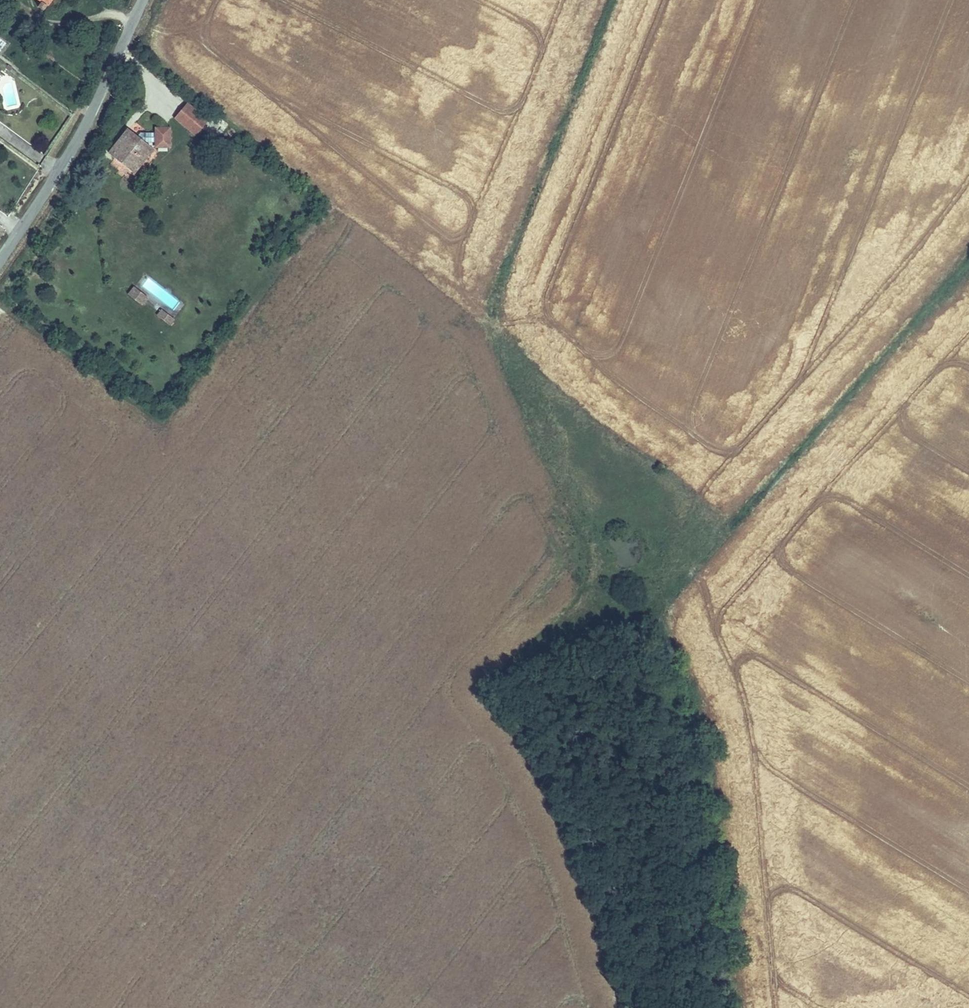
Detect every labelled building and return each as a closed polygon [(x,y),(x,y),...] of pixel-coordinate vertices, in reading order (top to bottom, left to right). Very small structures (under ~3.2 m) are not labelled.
[(34,7),(29,17),(35,22),(50,0),(23,0),(34,7)] [(173,116),(193,135),(208,120),(187,101),(173,116)] [(169,148),(170,126),(154,125),(153,147),(169,148)] [(150,151),(125,135),(107,161),(133,178),(150,151)] [(151,280),(145,287),(175,309),(180,302),(151,280)] [(140,305),(147,297),(133,285),(126,293),(140,305)] [(170,325),(174,318),(161,309),(157,316),(170,325)]
